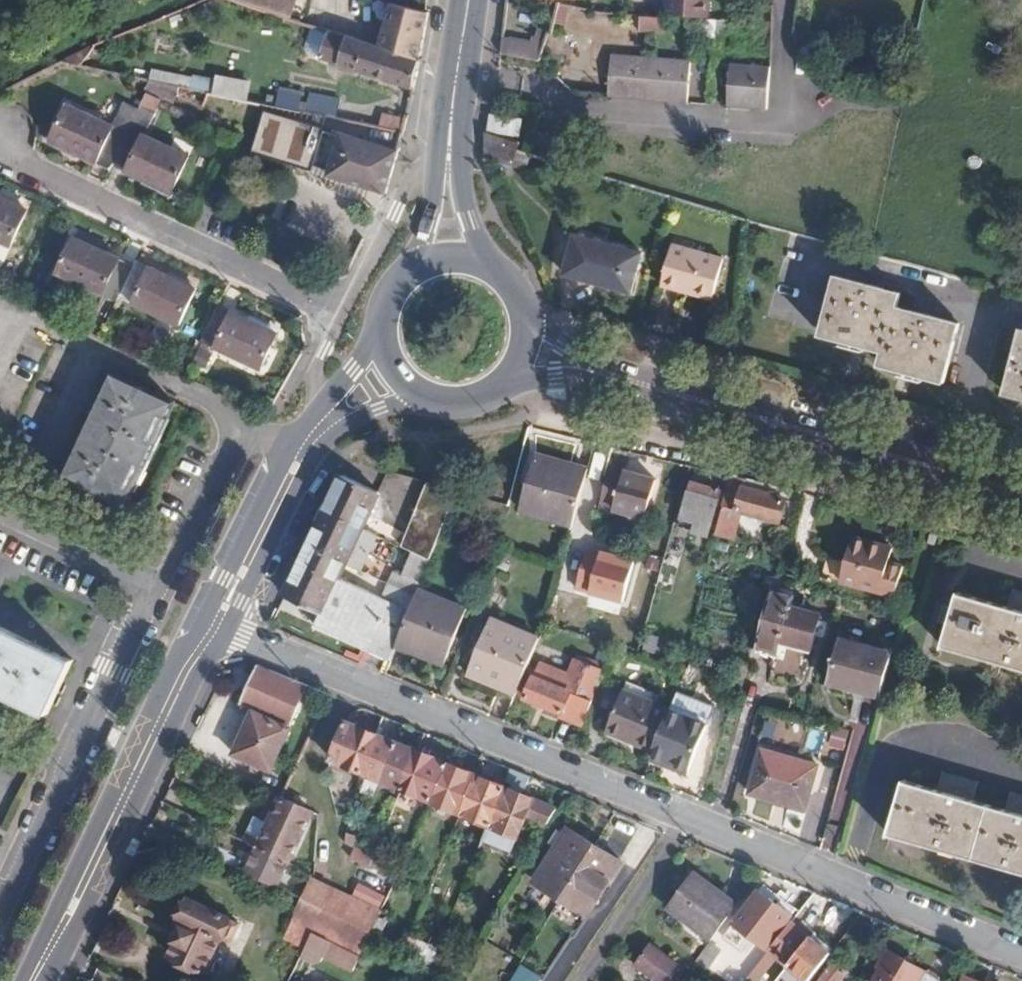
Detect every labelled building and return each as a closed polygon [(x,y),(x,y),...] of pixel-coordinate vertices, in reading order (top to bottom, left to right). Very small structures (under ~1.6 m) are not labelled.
[(268,10),(271,0),(240,0),(268,10)] [(708,0),(665,0),(664,13),(706,16),(708,0)] [(421,62),(429,14),(392,4),(380,47),(421,62)] [(669,33),(669,17),(640,15),(639,32),(669,33)] [(323,58),(415,89),(421,62),(380,47),(332,31),(323,58)] [(504,55),(516,57),(539,61),(544,45),(505,39),(504,55)] [(93,48),(64,63),(83,67),(93,48)] [(683,72),(603,59),(596,101),(675,115),(683,72)] [(152,69),(147,90),(201,101),(205,80),(152,69)] [(761,85),(721,78),(714,121),(752,128),(761,85)] [(310,111),(339,119),(347,87),(320,80),(310,111)] [(303,109),(211,92),(206,107),(291,139),(303,109)] [(48,142),(109,172),(125,136),(64,107),(48,142)] [(331,175),(386,197),(399,152),(345,132),(343,137),(325,131),(316,162),(334,167),(331,175)] [(187,159),(128,132),(111,167),(170,195),(187,159)] [(494,135),(488,159),(515,165),(519,148),(520,142),(494,135)] [(15,246),(30,212),(0,195),(0,239),(15,246)] [(577,236),(567,275),(633,292),(644,253),(577,236)] [(78,238),(61,274),(120,301),(123,296),(137,266),(78,238)] [(675,243),(673,251),(724,264),(726,257),(675,243)] [(717,291),(724,264),(673,251),(664,286),(685,291),(687,284),(717,291)] [(137,266),(123,296),(181,324),(197,288),(139,260),(137,266)] [(839,272),(824,329),(856,338),(859,328),(870,331),(869,334),(888,340),(884,358),(903,364),(906,356),(916,359),(913,367),(946,376),(961,319),(898,303),(902,288),(839,272)] [(687,284),(685,291),(715,299),(717,291),(687,284)] [(221,303),(205,339),(264,367),(281,332),(221,303)] [(1005,394),(1021,399),(1021,359),(1015,357),(1005,394)] [(119,374),(73,475),(131,503),(138,488),(133,486),(144,461),(149,464),(160,442),(154,439),(166,415),(171,417),(179,402),(119,374)] [(535,457),(522,508),(575,521),(590,465),(554,456),(552,461),(535,457)] [(656,478),(610,467),(599,505),(604,506),(605,503),(611,505),(610,508),(647,517),(656,478)] [(789,488),(747,478),(733,475),(725,505),(717,532),(734,537),(742,509),(781,519),(789,488)] [(345,476),(329,511),(365,529),(368,523),(381,492),(345,476)] [(429,481),(403,547),(413,552),(431,560),(445,525),(460,490),(429,481)] [(723,490),(691,481),(682,517),(679,526),(709,535),(718,506),(723,490)] [(329,511),(311,547),(348,564),(354,566),(359,556),(369,560),(380,536),(379,535),(365,529),(329,511)] [(368,523),(365,529),(379,535),(383,529),(368,523)] [(852,539),(841,581),(898,596),(905,569),(890,565),(894,550),(852,539)] [(402,564),(406,552),(381,544),(377,557),(402,564)] [(323,613),(317,628),(390,662),(396,646),(417,595),(393,584),(386,600),(340,578),(348,564),(311,547),(287,597),(323,613)] [(587,549),(576,588),(582,589),(583,586),(588,587),(587,591),(624,599),(635,561),(587,549)] [(398,573),(393,584),(417,595),(419,590),(431,560),(413,552),(403,574),(398,573)] [(843,566),(828,562),(825,578),(840,581),(843,566)] [(417,595),(396,646),(428,658),(431,651),(450,658),(469,610),(419,590),(417,595)] [(773,592),(757,649),(779,654),(782,642),(813,649),(821,619),(794,612),(795,609),(792,608),(795,598),(773,592)] [(946,649),(1021,671),(1021,597),(1016,595),(1011,611),(961,598),(956,612),(945,610),(940,628),(951,631),(946,649)] [(491,619),(471,667),(490,673),(487,681),(518,694),(541,639),(491,619)] [(72,659),(0,625),(0,691),(46,714),(72,659)] [(841,641),(830,685),(882,699),(894,653),(841,641)] [(549,648),(545,656),(556,660),(560,651),(549,648)] [(541,665),(579,679),(565,713),(563,719),(583,727),(607,667),(584,659),(579,672),(543,659),(541,665)] [(541,665),(528,698),(565,713),(579,679),(541,665)] [(254,711),(292,727),(309,688),(257,666),(241,705),(254,711)] [(625,687),(607,732),(626,739),(627,736),(638,741),(637,744),(652,750),(667,714),(651,708),(655,698),(625,687)] [(679,692),(654,755),(689,769),(715,706),(679,692)] [(254,711),(235,754),(274,770),(292,727),(254,711)] [(348,723),(333,760),(362,771),(378,735),(348,723)] [(378,735),(362,771),(384,780),(400,744),(378,735)] [(400,744),(384,780),(405,789),(420,752),(400,744)] [(420,752),(405,789),(435,801),(452,765),(420,752)] [(764,755),(751,796),(807,814),(820,771),(764,755)] [(452,765),(435,801),(462,812),(478,775),(452,765)] [(1021,874),(1021,795),(1017,794),(1011,813),(976,803),(981,784),(947,774),(942,793),(909,783),(894,837),(1021,874)] [(478,775),(462,812),(468,814),(491,823),(506,787),(478,775)] [(506,787),(491,823),(520,835),(535,798),(506,787)] [(283,797),(311,810),(315,801),(287,788),(283,797)] [(283,797),(265,836),(248,828),(244,838),(259,846),(288,859),(311,810),(283,797)] [(462,812),(459,820),(464,822),(468,814),(462,812)] [(569,828),(537,883),(563,899),(597,844),(569,828)] [(198,847),(248,871),(252,862),(228,851),(229,849),(202,838),(198,847)] [(597,844),(563,899),(591,915),(623,861),(597,844)] [(259,846),(252,862),(248,871),(276,884),(281,873),(288,859),(259,846)] [(388,865),(385,872),(398,878),(402,869),(388,865)] [(385,872),(381,880),(394,885),(398,878),(385,872)] [(281,873),(276,884),(304,898),(310,885),(281,873)] [(699,875),(673,910),(713,940),(739,905),(699,875)] [(304,898),(285,937),(304,946),(312,931),(360,953),(371,931),(382,910),(348,896),(347,900),(310,885),(304,898)] [(762,892),(739,924),(770,948),(794,916),(762,892)] [(238,917),(190,895),(180,917),(185,919),(170,954),(207,970),(223,935),(227,938),(238,917)] [(561,901),(553,913),(570,924),(578,913),(561,901)] [(772,951),(812,980),(833,953),(794,922),(772,951)] [(410,935),(404,949),(410,953),(416,938),(410,935)] [(698,961),(719,977),(726,967),(716,959),(722,950),(712,942),(698,961)] [(636,964),(660,980),(670,980),(682,966),(652,943),(636,964)] [(880,967),(904,980),(943,980),(891,950),(880,967)] [(724,980),(748,980),(757,970),(741,958),(724,980)] [(764,980),(776,980),(784,965),(774,961),(764,980)] [(822,980),(843,980),(850,972),(836,962),(822,980)] [(439,969),(456,979),(460,973),(442,963),(439,969)] [(541,973),(520,963),(511,980),(537,980),(541,973)]
